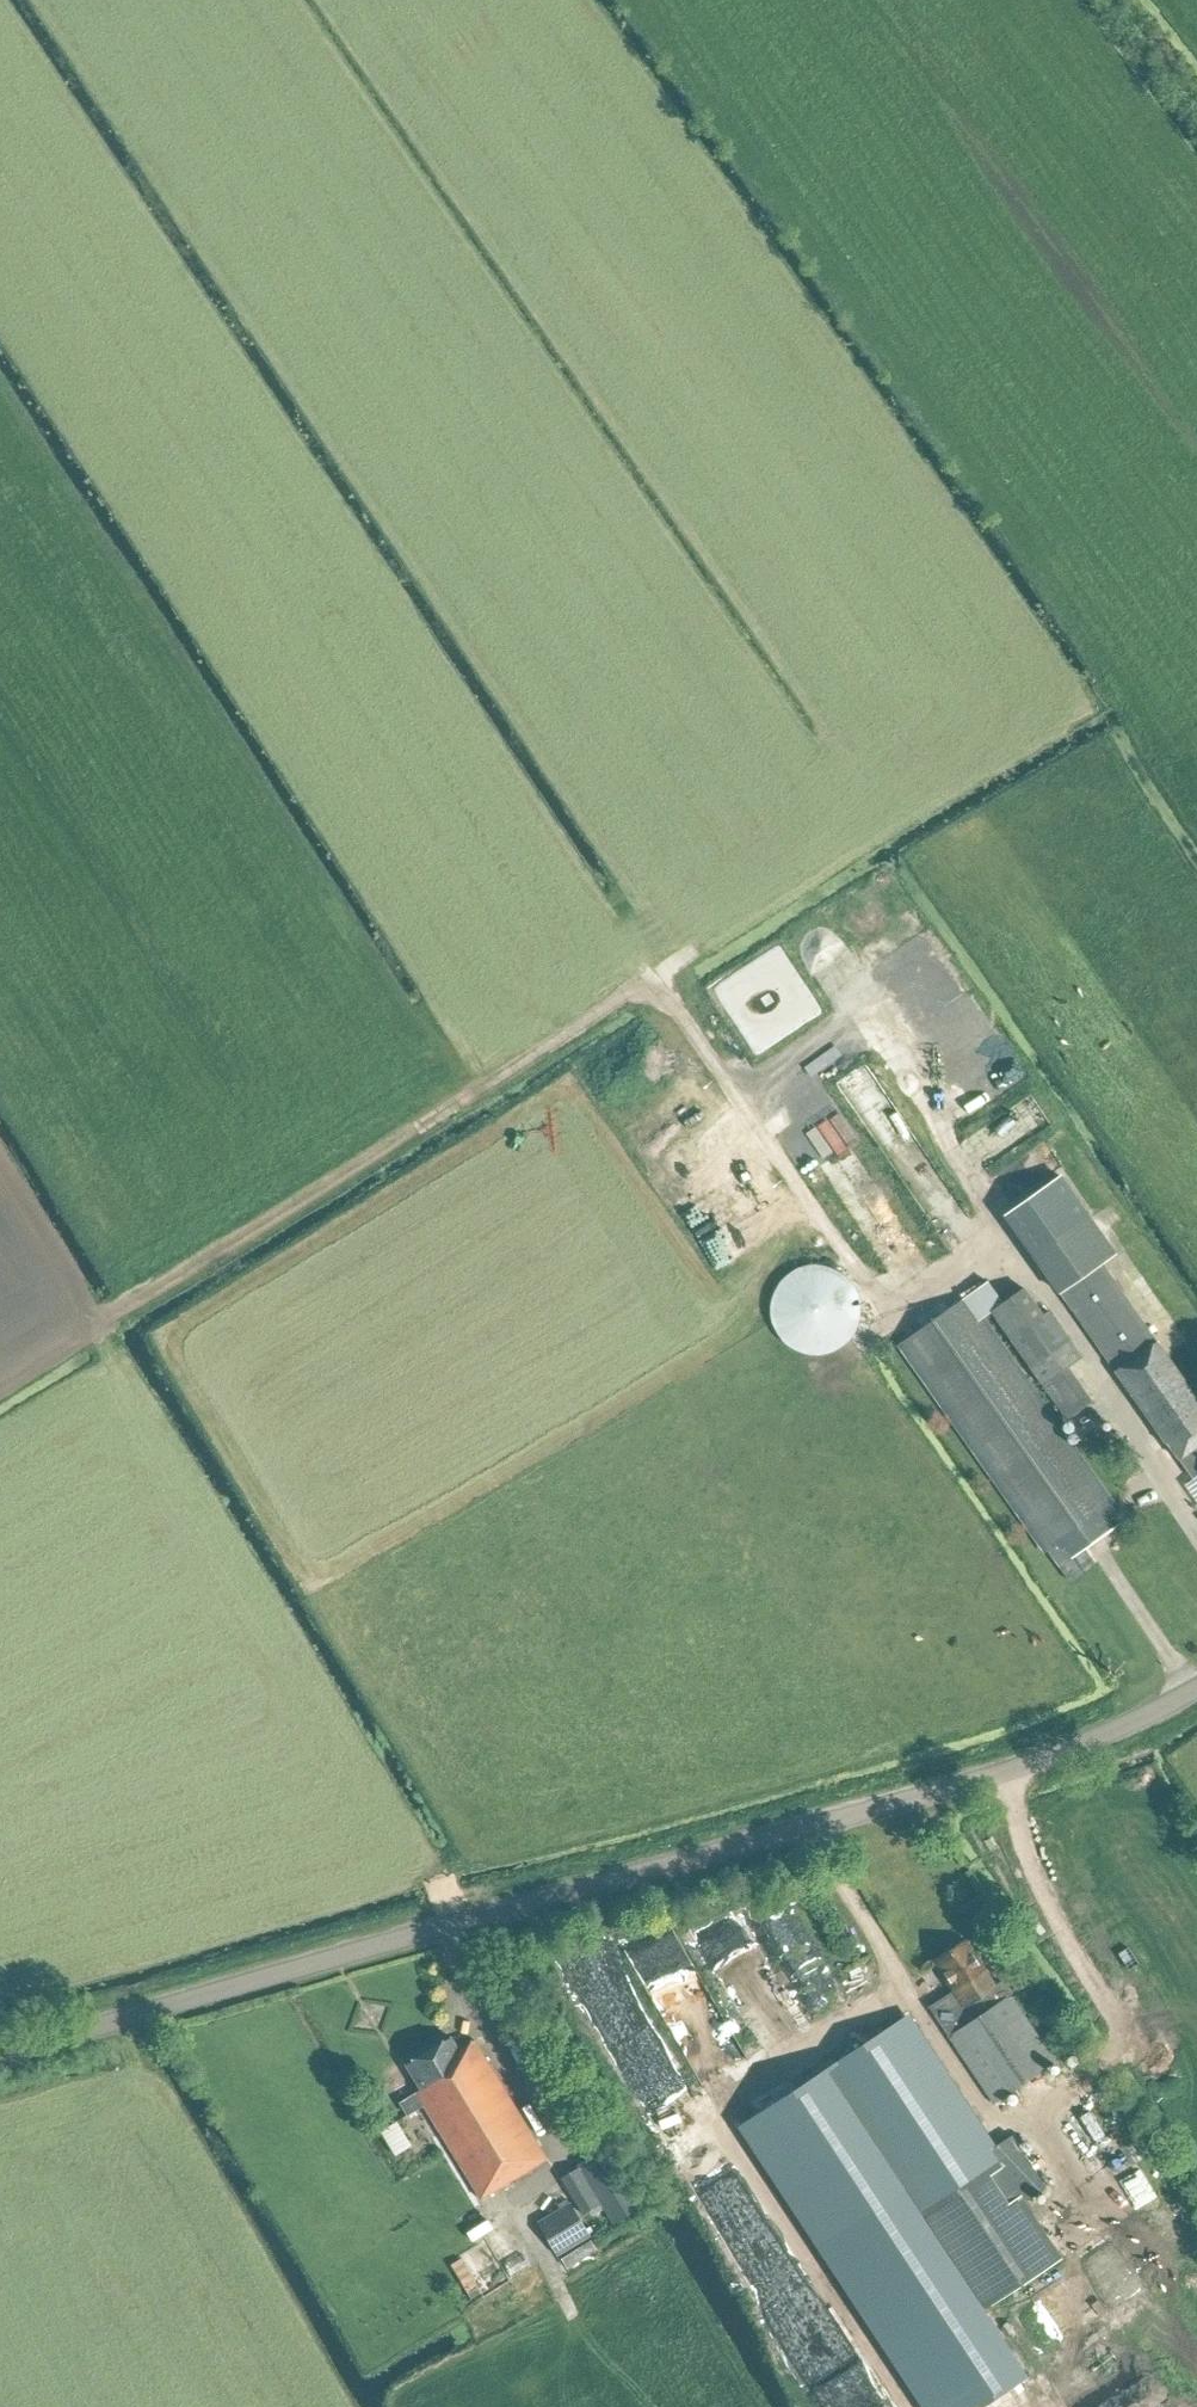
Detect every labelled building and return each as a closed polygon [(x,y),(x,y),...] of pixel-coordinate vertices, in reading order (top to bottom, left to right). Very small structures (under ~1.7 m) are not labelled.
[(983,1000),(971,986),(932,1016),(943,1031),(983,1000)] [(1088,1214),(1061,1175),(1006,1213),(1033,1252),(1088,1214)] [(812,1353),(818,1353),(825,1352),(831,1351),(836,1348),(841,1345),(846,1341),(849,1337),(852,1333),(855,1329),(857,1324),(859,1319),(860,1314),(860,1308),(860,1302),(858,1296),(856,1290),(853,1284),(849,1279),(845,1274),(840,1271),(835,1268),(830,1265),(824,1264),(819,1263),(814,1263),(809,1263),(804,1264),(799,1266),(794,1268),(789,1271),(784,1275),(779,1280),(776,1285),(773,1291),(771,1296),(770,1303),(769,1309),(770,1315),(771,1320),(773,1325),(775,1330),(777,1334),(781,1338),(784,1342),(789,1345),(794,1348),(799,1351),(806,1352),(812,1353)] [(1060,1292),(1165,1443),(1166,1442),(1192,1478),(1196,1475),(1196,1397),(1102,1263),(1060,1292)] [(1042,1554),(1048,1551),(1069,1581),(1095,1563),(1084,1548),(1121,1521),(1111,1506),(1115,1503),(984,1317),(991,1312),(989,1310),(1001,1301),(987,1281),(896,1345),(1042,1554)] [(1044,1313),(1024,1284),(1001,1301),(989,1310),(991,1312),(1066,1418),(1093,1400),(1069,1366),(1082,1356),(1050,1309),(1044,1313)] [(674,1921),(629,1943),(664,2014),(709,1992),(674,1921)] [(994,1985),(964,1939),(932,1959),(952,1990),(928,2006),(991,2103),(1053,2063),(1000,1982),(994,1985)] [(972,2317),(1062,2258),(1025,2201),(1046,2187),(1011,2134),(989,2149),(905,2021),(754,2119),(883,2317),(943,2406),(971,2406),(1013,2379),(972,2317)] [(458,2049),(450,2036),(405,2064),(420,2089),(415,2092),(416,2092),(400,2102),(407,2114),(423,2105),(481,2199),(547,2159),(474,2039),(458,2049)] [(732,2069),(750,2059),(741,2042),(723,2052),(732,2069)] [(379,2124),(394,2149),(411,2139),(396,2114),(379,2124)] [(1142,2163),(1116,2123),(1084,2144),(1110,2184),(1142,2163)] [(579,2166),(602,2202),(614,2221),(641,2204),(603,2148),(577,2163),(579,2166)] [(582,2213),(602,2202),(579,2166),(560,2178),(582,2213)] [(558,2254),(590,2234),(568,2201),(535,2220),(558,2254)] [(814,2406),(912,2406),(912,2400),(905,2384),(891,2371),(874,2364),(856,2363),(839,2369),(825,2381),(816,2397),(814,2406)]
